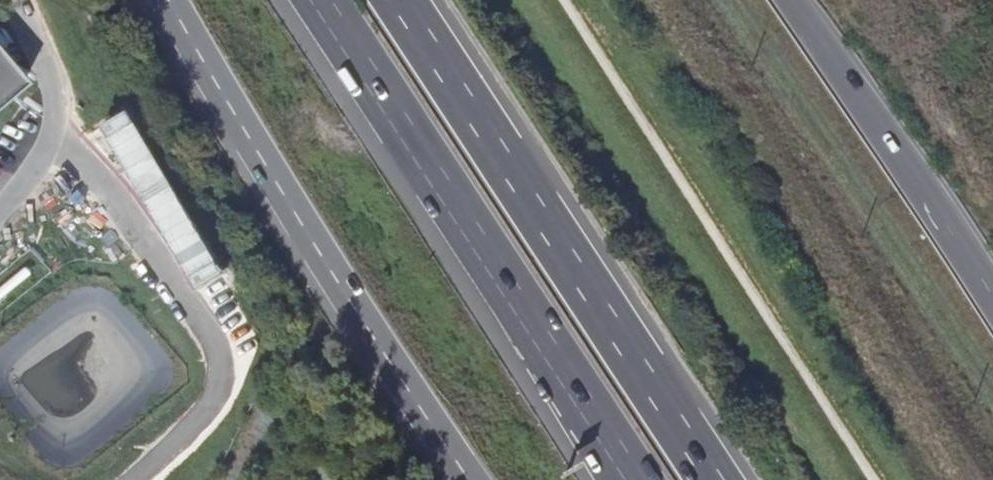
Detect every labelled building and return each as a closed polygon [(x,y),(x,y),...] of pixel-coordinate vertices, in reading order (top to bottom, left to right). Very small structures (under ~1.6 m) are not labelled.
[(3,102),(23,81),(0,53),(0,105),(3,102)]
